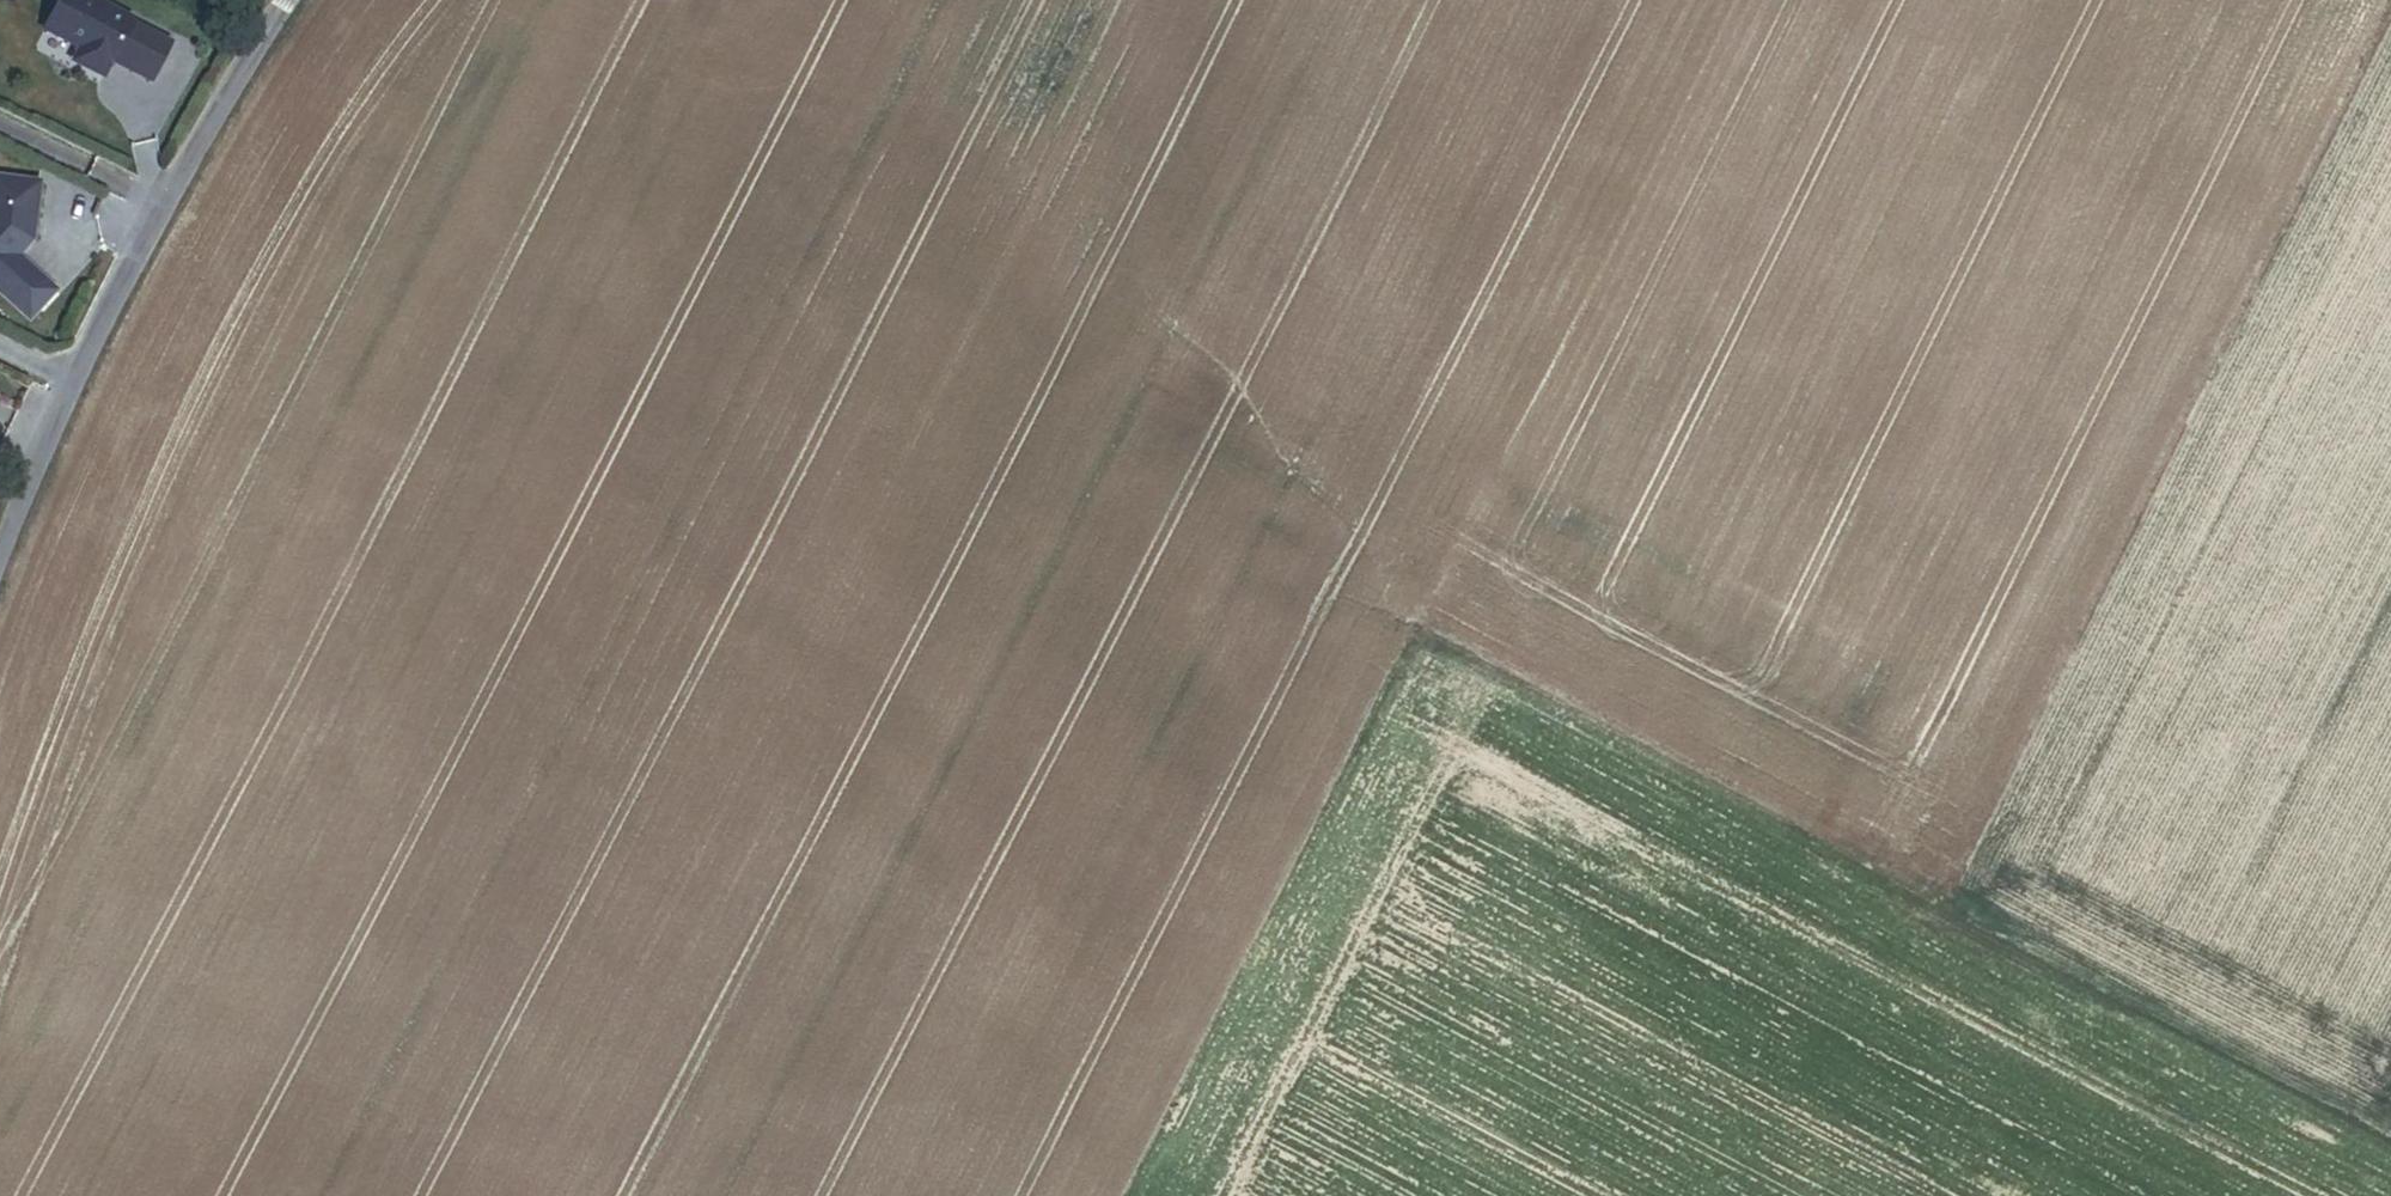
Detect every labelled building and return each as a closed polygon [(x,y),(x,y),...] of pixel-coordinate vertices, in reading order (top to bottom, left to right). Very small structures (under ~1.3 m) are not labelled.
[(94,0),(60,0),(44,30),(79,48),(72,61),(103,77),(112,60),(151,82),(171,44),(131,23),(132,20),(94,0)] [(39,183),(0,178),(0,294),(28,320),(55,291),(17,257),(13,253),(23,241),(28,245),(32,240),(39,183)] [(17,257),(28,245),(23,241),(13,253),(17,257)]
